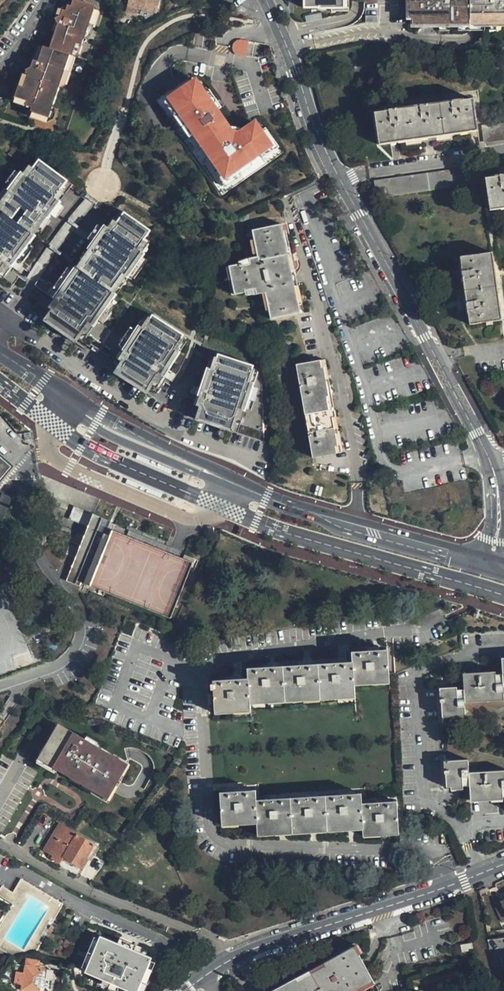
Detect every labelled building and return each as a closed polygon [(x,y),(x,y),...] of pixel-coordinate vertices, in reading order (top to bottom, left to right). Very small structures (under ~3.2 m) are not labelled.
[(70,57),(71,57),(73,54),(76,45),(81,47),(83,40),(95,7),(74,0),(73,0),(71,7),(68,5),(65,12),(62,11),(60,17),(58,18),(55,19),(58,25),(54,36),(49,49),(43,47),(38,62),(34,60),(32,67),(26,71),(28,76),(24,88),(20,87),(18,88),(15,97),(27,101),(25,106),(32,108),(31,111),(48,117),(52,105),(58,89),(70,57)] [(166,1),(166,0),(146,0),(145,3),(139,2),(138,7),(163,13),(164,12),(172,14),(175,3),(166,1)] [(306,10),(320,10),(320,11),(347,11),(347,0),(305,0),(306,10)] [(424,25),(503,24),(503,0),(415,0),(415,6),(409,6),(409,19),(424,19),(424,25)] [(65,12),(68,5),(58,11),(55,19),(58,18),(60,17),(62,11),(65,12)] [(95,7),(83,40),(89,37),(97,13),(95,7)] [(308,18),(309,23),(325,19),(324,15),(308,18)] [(247,40),(232,41),(232,55),(247,55),(247,40)] [(70,57),(58,89),(65,86),(74,58),(77,57),(81,47),(76,45),(73,54),(71,57),(70,57)] [(24,88),(28,76),(26,71),(20,87),(24,88)] [(220,166),(229,178),(242,168),(263,152),(275,143),(270,136),(263,127),(257,119),(240,131),(221,106),(208,88),(197,73),(167,96),(169,98),(177,109),(185,120),(194,131),(220,166)] [(208,88),(221,106),(224,105),(222,103),(210,87),(208,88)] [(27,101),(15,97),(17,103),(25,106),(27,101)] [(376,147),(476,131),(471,99),(456,101),(456,97),(449,98),(449,102),(425,105),(424,102),(419,103),(419,106),(395,109),(394,106),(387,107),(387,111),(372,113),(376,147)] [(177,109),(169,98),(165,101),(166,103),(173,112),(177,109)] [(48,117),(31,111),(33,118),(47,123),(53,120),(56,111),(52,105),(48,117)] [(194,131),(185,120),(181,123),(183,125),(190,134),(194,131)] [(484,141),(503,138),(503,122),(482,125),(484,141)] [(270,136),(275,143),(263,152),(265,156),(281,145),(266,125),(263,127),(270,136)] [(10,289),(22,273),(27,278),(31,270),(39,257),(48,244),(52,238),(45,233),(52,223),(48,220),(49,219),(48,218),(52,212),(59,203),(60,202),(54,198),(66,181),(38,160),(33,156),(21,173),(19,176),(10,187),(8,190),(7,192),(6,191),(0,199),(0,281),(10,289)] [(242,168),(229,178),(220,166),(217,169),(230,185),(246,173),(242,168)] [(375,199),(480,185),(479,180),(478,170),(373,183),(375,199)] [(503,209),(503,172),(498,173),(498,177),(484,179),(489,211),(503,209)] [(55,309),(50,316),(89,343),(90,341),(100,348),(102,345),(129,364),(126,370),(156,389),(164,394),(173,379),(178,382),(183,375),(187,367),(192,356),(196,340),(191,337),(161,317),(152,330),(148,328),(145,332),(133,350),(129,346),(133,339),(113,324),(108,321),(123,301),(126,297),(122,294),(134,278),(138,280),(139,279),(152,261),(154,257),(148,253),(160,235),(125,210),(120,217),(113,228),(109,226),(105,223),(103,226),(92,243),(89,247),(90,247),(94,250),(86,261),(82,268),(78,264),(74,269),(60,290),(55,297),(56,298),(60,301),(55,309)] [(116,214),(109,226),(113,228),(120,217),(116,214)] [(252,230),(257,256),(248,259),(249,264),(243,265),(243,263),(229,266),(235,294),(245,292),(245,290),(255,289),(256,294),(265,292),(271,319),(300,313),(281,224),(252,230)] [(94,250),(90,247),(83,258),(86,261),(94,250)] [(499,321),(492,254),(459,258),(460,270),(455,270),(456,280),(462,279),(464,304),(459,304),(460,313),(465,312),(466,325),(499,321)] [(60,301),(56,298),(51,306),(55,309),(60,301)] [(89,343),(50,316),(47,320),(86,346),(89,343)] [(133,339),(129,346),(133,350),(145,332),(140,329),(133,339)] [(216,354),(211,350),(195,393),(201,395),(195,413),(203,416),(237,428),(235,431),(264,442),(265,371),(263,370),(224,356),(216,354)] [(325,360),(296,364),(313,457),(336,453),(335,446),(337,445),(332,417),(335,416),(325,360)] [(126,370),(124,373),(154,393),(156,389),(126,370)] [(235,431),(237,428),(203,416),(202,419),(235,431)] [(15,466),(0,453),(0,484),(15,466)] [(7,506),(10,498),(2,494),(0,499),(0,503),(7,506)] [(9,526),(4,523),(10,509),(0,505),(0,548),(9,526)] [(59,579),(171,624),(198,558),(185,553),(113,524),(73,508),(72,512),(59,507),(52,524),(77,534),(59,579)] [(217,710),(253,708),(253,703),(253,700),(357,695),(356,685),(356,682),(391,680),(389,654),(355,656),(356,662),(356,665),(251,671),(252,679),(252,682),(215,684),(217,710)] [(463,715),(462,702),(501,699),(500,686),(503,686),(503,659),(499,660),(499,672),(488,673),(461,675),(461,688),(450,689),(436,690),(437,703),(439,702),(440,716),(463,715)] [(251,671),(356,665),(356,662),(347,662),(251,668),(251,671)] [(357,695),(253,700),(253,703),(260,703),(357,698),(357,695)] [(51,763),(38,756),(44,745),(41,743),(47,733),(50,734),(55,725),(68,733),(70,730),(52,720),(32,756),(49,766),(51,763)] [(120,763),(55,725),(50,734),(47,733),(41,743),(44,745),(38,756),(64,771),(65,769),(81,778),(80,780),(102,793),(109,782),(111,784),(117,773),(115,772),(120,763)] [(120,763),(115,772),(120,775),(127,763),(111,754),(109,757),(120,763)] [(441,773),(443,772),(444,786),(448,785),(463,784),(467,784),(468,797),(471,797),(484,796),(490,796),(502,795),(503,795),(503,769),(467,771),(466,758),(441,760),(441,773)] [(65,769),(64,771),(66,772),(69,777),(78,783),(81,778),(65,769)] [(109,782),(102,793),(91,787),(90,789),(103,797),(111,784),(109,782)] [(258,801),(362,796),(362,793),(353,793),(258,798),(258,801)] [(223,821),(258,819),(258,823),(259,830),(363,825),(363,829),(364,834),(399,831),(397,804),(362,806),(362,802),(362,796),(258,801),(258,798),(257,794),(221,796),(223,821)] [(61,822),(45,847),(54,853),(51,857),(60,862),(65,856),(80,866),(95,844),(61,822)] [(363,825),(259,830),(259,834),(267,834),(363,829),(363,825)] [(60,901),(18,874),(14,880),(9,888),(11,889),(0,908),(0,946),(11,953),(30,949),(60,901)] [(11,889),(9,888),(0,883),(0,908),(11,889)] [(503,920),(503,899),(500,901),(502,905),(496,908),(501,921),(503,920)] [(149,956),(136,950),(115,942),(98,934),(95,939),(84,966),(82,970),(99,978),(119,986),(131,990),(134,990),(149,956)] [(84,966),(95,939),(91,937),(88,942),(79,964),(84,966)] [(115,942),(136,950),(137,946),(134,944),(116,937),(115,942)] [(473,952),(471,943),(461,945),(463,954),(473,952)] [(353,944),(267,990),(357,990),(374,982),(353,944)] [(134,990),(137,990),(140,990),(152,961),(149,956),(134,990)] [(21,990),(52,990),(55,966),(42,965),(26,963),(25,968),(16,967),(14,978),(23,979),(21,990)] [(99,978),(97,983),(102,985),(116,990),(117,990),(119,986),(99,978)]
